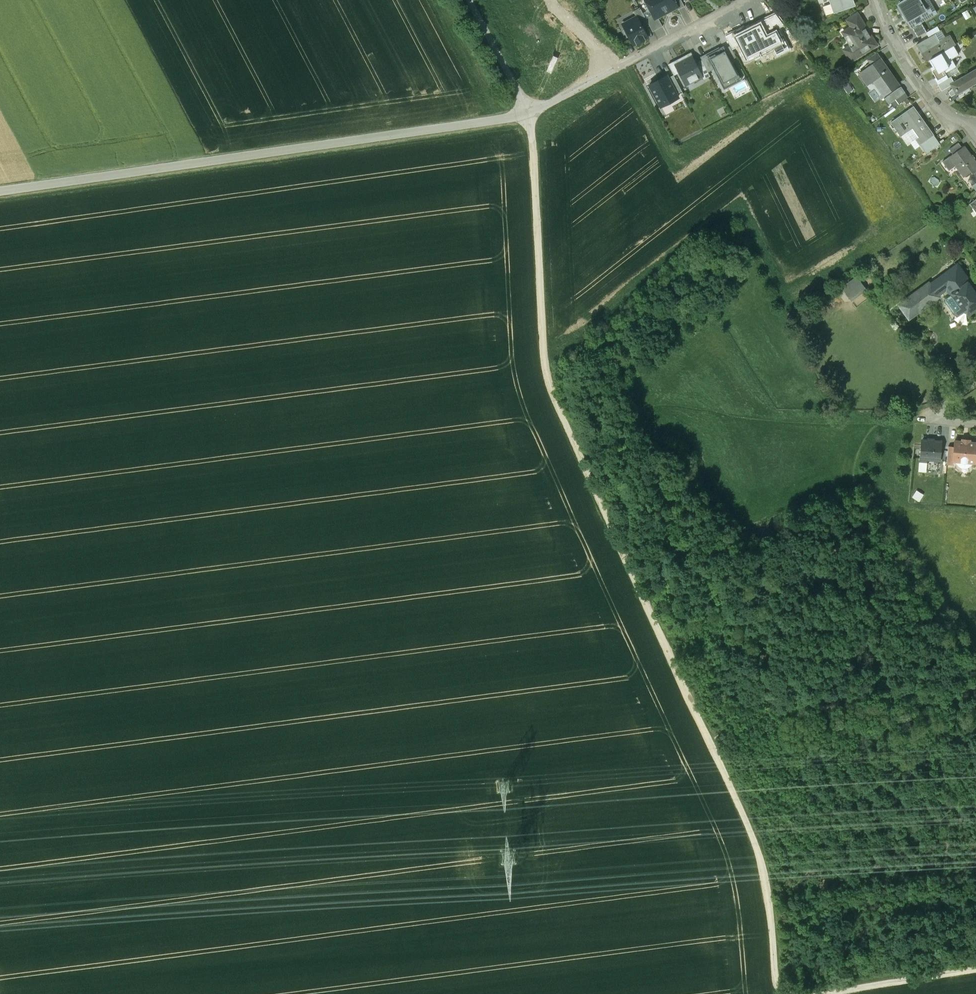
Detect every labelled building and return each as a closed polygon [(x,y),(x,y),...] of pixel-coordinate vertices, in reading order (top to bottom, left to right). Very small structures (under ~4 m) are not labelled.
[(655,18),(658,17),(677,7),(674,0),(646,0),(653,14),(655,18)] [(677,7),(679,9),(684,6),(681,0),(674,0),(677,7)] [(831,3),(822,6),(826,16),(855,5),(853,0),(830,0),(831,3)] [(898,4),(911,28),(912,27),(921,22),(929,18),(926,12),(934,7),(930,0),(905,0),(898,4)] [(633,11),(636,16),(637,16),(642,27),(648,23),(646,18),(640,7),(633,11)] [(854,26),(862,21),(857,12),(855,14),(854,13),(847,18),(845,19),(850,26),(852,25),(854,26)] [(653,14),(646,18),(648,23),(652,31),(663,26),(658,17),(655,18),(653,14)] [(759,20),(731,34),(738,47),(748,65),(772,52),(774,56),(790,47),(774,15),(761,22),(759,20)] [(642,27),(637,16),(636,16),(622,23),(625,28),(623,29),(627,37),(629,36),(633,45),(648,37),(642,27)] [(862,21),(854,26),(852,25),(850,26),(843,31),(852,45),(846,49),(853,60),(876,45),(866,30),(867,29),(862,21)] [(921,22),(912,27),(917,37),(926,32),(927,32),(921,22)] [(937,26),(927,32),(926,32),(929,37),(933,35),(933,36),(941,32),(937,26)] [(730,45),(732,50),(738,47),(731,34),(726,37),(730,45)] [(926,61),(929,59),(954,45),(955,44),(950,35),(937,42),(933,36),(933,35),(929,37),(917,44),(926,61)] [(730,45),(725,48),(731,60),(736,57),(732,50),(730,45)] [(958,54),(954,45),(929,59),(933,66),(930,67),(936,77),(945,71),(956,65),(951,57),(958,54)] [(720,48),(706,55),(713,69),(719,80),(727,75),(730,82),(740,77),(731,60),(725,48),(724,46),(720,48)] [(708,72),(713,69),(706,55),(720,48),(719,47),(700,56),(702,60),(708,72)] [(691,52),(679,58),(681,61),(675,64),(679,72),(686,85),(702,76),(695,63),(696,63),(691,52)] [(872,65),(881,58),(877,52),(867,59),(872,65)] [(681,61),(679,58),(668,64),(673,73),(674,75),(679,72),(675,64),(681,61)] [(882,94),(883,95),(899,83),(899,82),(898,83),(883,63),(884,62),(881,58),(872,65),(859,74),(867,85),(868,84),(866,82),(874,77),(885,92),(882,94)] [(702,60),(696,63),(695,63),(702,76),(704,79),(710,76),(708,72),(702,60)] [(954,81),(955,82),(951,85),(953,88),(955,87),(957,92),(958,92),(958,91),(975,81),(975,68),(954,81)] [(945,71),(936,77),(934,77),(938,84),(949,78),(945,71)] [(679,96),(677,92),(668,76),(666,72),(647,83),(660,107),(679,96)] [(682,90),(674,75),(673,73),(668,76),(677,92),(682,90)] [(741,80),(740,77),(730,82),(727,75),(719,80),(724,89),(741,80)] [(955,82),(954,81),(951,76),(949,78),(938,84),(942,90),(951,85),(955,82)] [(901,86),(885,98),(889,103),(890,102),(894,107),(908,97),(901,86)] [(914,106),(892,122),(908,144),(916,139),(930,129),(914,106)] [(939,144),(930,129),(916,139),(925,153),(939,144)] [(953,154),(962,147),(958,142),(949,149),(953,154)] [(942,161),(949,170),(956,165),(964,176),(971,171),(975,178),(975,163),(964,146),(962,147),(953,154),(942,161)] [(899,303),(909,317),(948,289),(951,293),(945,297),(945,300),(955,313),(958,314),(963,310),(967,315),(975,308),(975,290),(956,263),(929,284),(928,282),(899,303)] [(859,280),(845,291),(852,300),(867,289),(859,280)] [(928,440),(922,440),(921,455),(920,455),(919,461),(927,461),(927,459),(939,460),(941,441),(934,441),(934,440),(928,439),(928,440)] [(955,440),(954,447),(953,460),(959,461),(959,462),(962,463),(963,463),(966,463),(967,463),(968,463),(969,462),(975,462),(975,450),(975,442),(969,442),(970,440),(962,440),(962,441),(955,440)]
